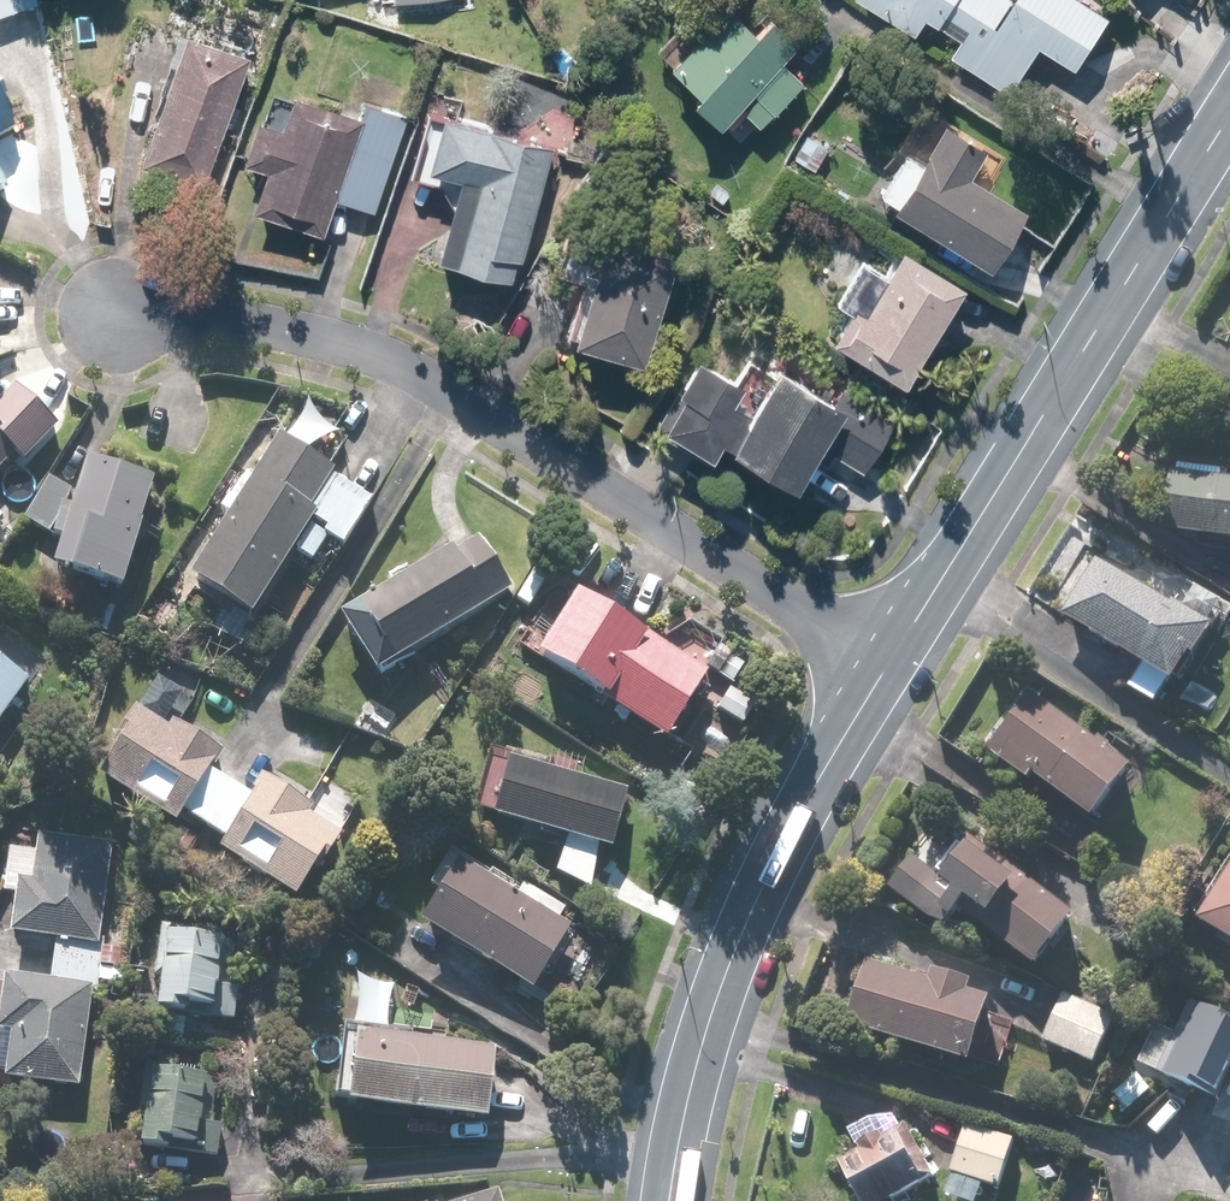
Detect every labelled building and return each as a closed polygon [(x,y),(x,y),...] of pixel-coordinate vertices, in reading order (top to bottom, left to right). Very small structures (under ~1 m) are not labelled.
[(940,27),(962,41),(952,57),(1010,95),(1042,48),(1076,70),(1109,20),(1078,0),(1013,0),(860,0),(916,37),(927,20),(939,28),(940,27)] [(764,19),(749,35),(721,9),(662,70),(689,96),(683,102),(711,129),(732,107),(754,128),(798,83),(777,63),(793,47),(764,19)] [(245,58),(181,36),(136,165),(200,187),(245,58)] [(361,103),(356,118),(287,96),(277,129),(252,120),(237,165),(261,172),(247,215),(320,239),(332,204),(370,216),(403,116),(361,103)] [(15,133),(0,106),(0,142),(15,133)] [(733,115),(719,128),(736,145),(749,132),(733,115)] [(423,174),(455,182),(432,263),(506,284),(513,260),(517,261),(534,202),(550,147),(438,118),(423,174)] [(1020,215),(963,179),(981,151),(940,125),(885,209),(918,230),(917,230),(983,272),(1020,215)] [(824,149),(804,136),(789,159),(810,172),(824,149)] [(670,258),(610,239),(589,232),(577,271),(587,274),(565,345),(637,367),(670,258)] [(823,342),(843,354),(897,387),(957,288),(893,250),(855,313),(845,306),(823,342)] [(838,386),(827,404),(771,369),(743,414),(728,405),(739,388),(691,359),(648,430),(687,453),(686,454),(702,464),(714,443),(721,447),(720,449),(786,490),(807,456),(822,465),(829,453),(858,471),(891,419),(863,402),(864,401),(838,386)] [(9,458),(20,468),(56,430),(12,389),(0,401),(0,468),(9,458)] [(248,478),(181,585),(244,625),(308,522),(323,532),(320,537),(339,549),(346,538),(368,502),(330,479),(308,515),(306,514),(331,474),(275,439),(250,479),(248,478)] [(67,509),(61,507),(69,492),(46,479),(21,523),(44,536),(53,521),(63,523),(47,576),(116,596),(147,487),(79,468),(67,509)] [(1158,537),(1229,550),(1229,485),(1169,474),(1158,537)] [(388,587),(338,619),(375,677),(472,616),(508,593),(473,540),(450,555),(447,549),(413,571),(409,564),(383,580),(388,587)] [(1186,662),(1189,664),(1209,632),(1170,607),(1167,612),(1094,565),(1058,621),(1168,690),(1186,662)] [(570,597),(529,666),(661,746),(703,678),(570,597)] [(0,665),(0,724),(27,682),(0,665)] [(1085,827),(1128,775),(1105,757),(1109,752),(1097,742),(1093,747),(1031,696),(983,754),(1023,787),(1028,781),(1085,827)] [(170,829),(177,818),(219,844),(212,856),(289,903),(307,873),(313,877),(337,837),(305,817),(309,811),(258,780),(247,799),(204,773),(216,753),(167,724),(163,730),(130,710),(105,751),(109,753),(92,782),(170,829)] [(583,888),(594,852),(605,855),(622,793),(573,780),(574,775),(573,775),(576,763),(546,755),(543,766),(486,751),(469,811),(487,816),(485,822),(562,843),(551,875),(583,888)] [(27,884),(12,881),(4,936),(19,938),(95,949),(109,845),(34,835),(27,884)] [(1029,974),(1071,923),(967,838),(933,879),(910,860),(886,890),(939,933),(954,914),(1029,974)] [(449,864),(412,929),(527,995),(564,930),(449,864)] [(1191,928),(1229,952),(1229,866),(1191,928)] [(211,986),(209,986),(215,935),(157,929),(151,981),(153,981),(151,997),(149,1015),(163,1017),(231,1025),(234,994),(210,992),(211,986)] [(47,983),(0,977),(0,1033),(7,1034),(1,1081),(76,1091),(83,1037),(89,991),(93,992),(93,995),(107,997),(121,999),(125,973),(96,970),(97,968),(116,970),(119,951),(99,948),(98,951),(52,945),(47,983)] [(926,985),(865,964),(842,1030),(964,1071),(987,1006),(965,999),(969,989),(929,976),(926,985)] [(1061,998),(1040,1043),(1091,1067),(1112,1022),(1061,998)] [(1190,1002),(1153,1077),(1214,1106),(1229,1074),(1229,1022),(1190,1002)] [(486,1054),(344,1040),(337,1113),(479,1127),(486,1054)] [(199,1082),(144,1075),(134,1153),(166,1157),(167,1149),(190,1152),(199,1082)] [(1111,1097),(1125,1114),(1149,1094),(1135,1077),(1111,1097)] [(963,1127),(947,1176),(997,1192),(1013,1143),(963,1127)] [(856,1154),(827,1169),(844,1200),(899,1200),(931,1184),(903,1130),(879,1142),(876,1138),(853,1150),(856,1154)] [(469,1200),(496,1200),(493,1192),(469,1200)]
